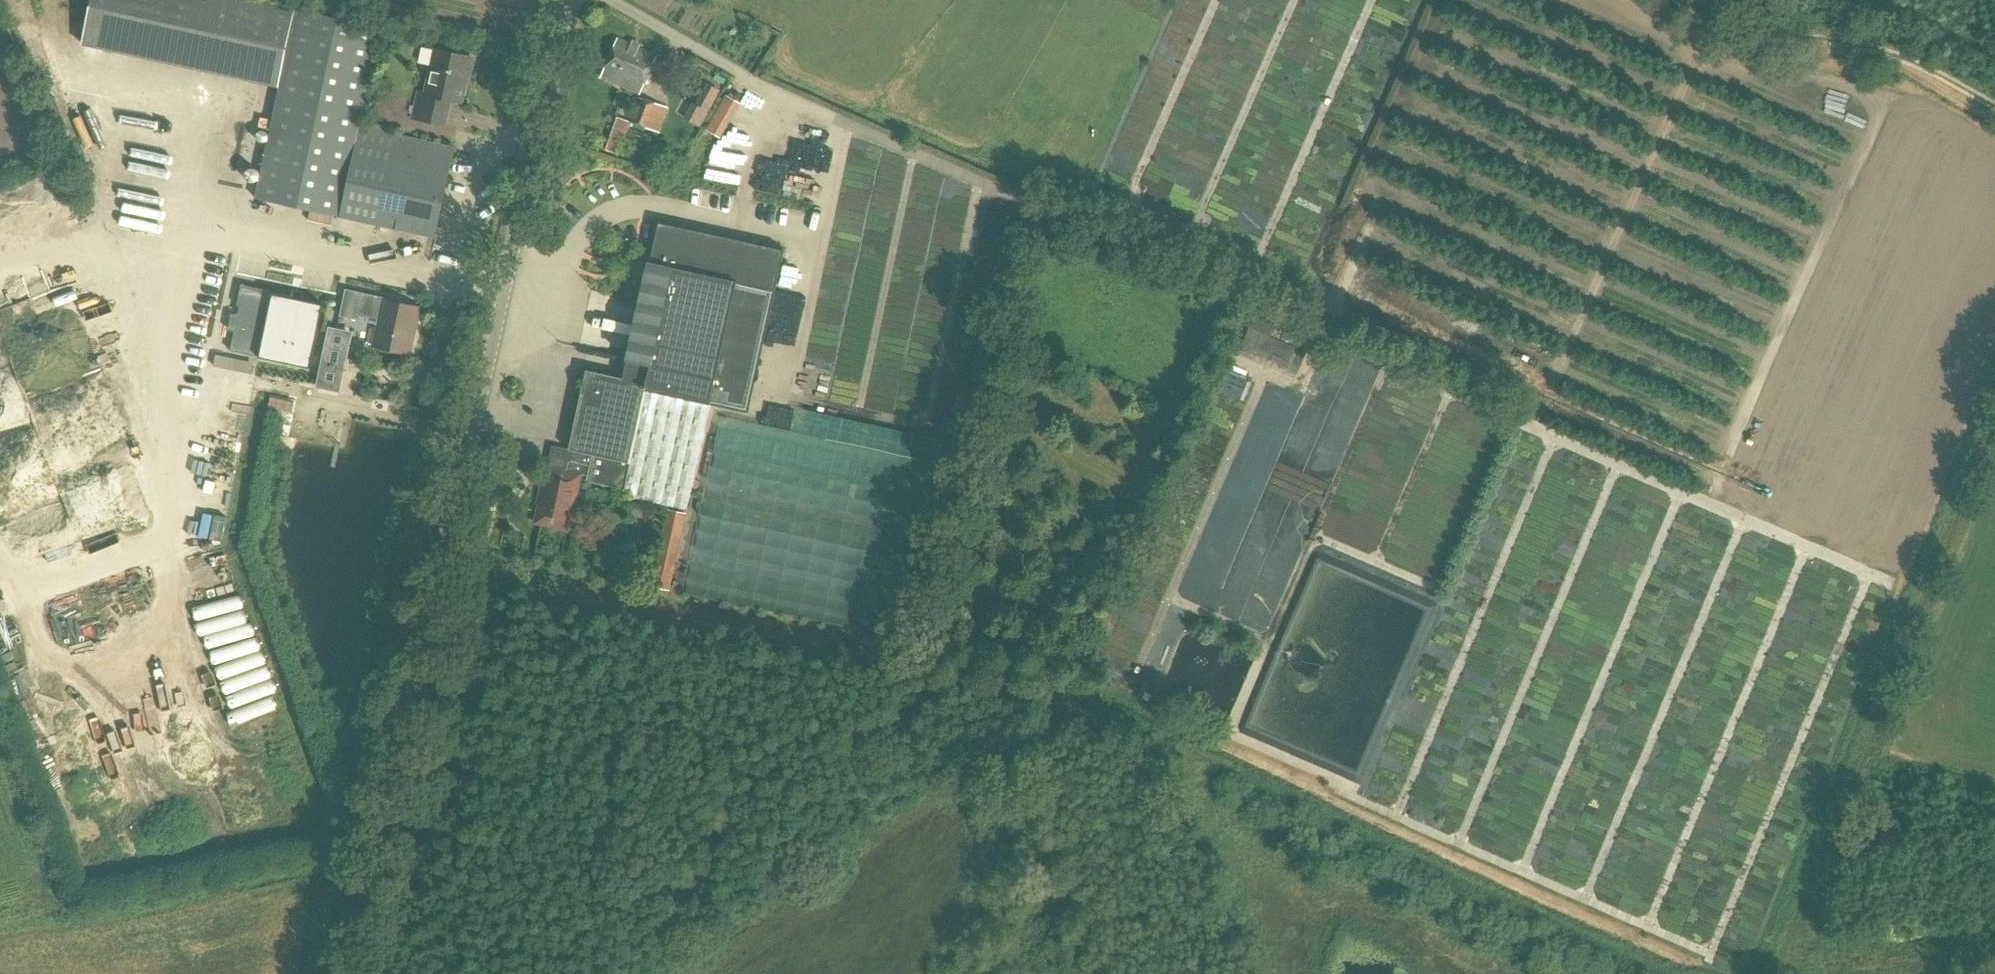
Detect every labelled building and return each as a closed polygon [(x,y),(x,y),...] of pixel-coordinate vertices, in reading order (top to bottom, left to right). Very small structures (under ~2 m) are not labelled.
[(455,148),(360,127),(381,27),(256,0),(91,0),(81,44),(280,87),(256,199),(435,238),(455,148)] [(640,94),(657,56),(618,39),(601,77),(640,94)] [(419,92),(413,118),(445,125),(451,101),(462,103),(468,77),(470,77),(474,58),(435,50),(435,51),(424,49),(420,64),(431,67),(425,94),(419,92)] [(709,112),(720,90),(707,83),(695,105),(709,112)] [(660,133),(669,107),(637,96),(628,121),(617,116),(605,150),(619,155),(631,123),(660,133)] [(586,370),(569,450),(593,455),(587,481),(619,489),(618,494),(687,509),(710,404),(749,412),(784,250),(659,223),(623,378),(586,370)] [(309,368),(321,311),(319,311),(319,307),(310,305),(310,303),(270,294),(271,291),(242,285),(238,306),(240,306),(238,315),(232,314),(229,329),(232,330),(231,331),(235,332),(231,351),(309,368)] [(410,354),(420,308),(385,300),(385,298),(345,290),(339,317),(354,320),(355,312),(380,317),(374,346),(410,354)] [(52,336),(39,298),(0,311),(0,321),(10,349),(52,336)] [(1257,312),(1250,328),(1270,337),(1277,321),(1257,312)] [(1276,344),(1300,358),(1306,345),(1283,332),(1276,344)] [(220,363),(216,398),(246,402),(251,367),(220,363)] [(568,529),(580,476),(548,468),(545,482),(542,481),(537,504),(540,505),(536,522),(568,529)] [(686,513),(669,509),(652,586),(669,590),(686,513)] [(236,599),(245,597),(242,580),(232,582),(236,599)]
